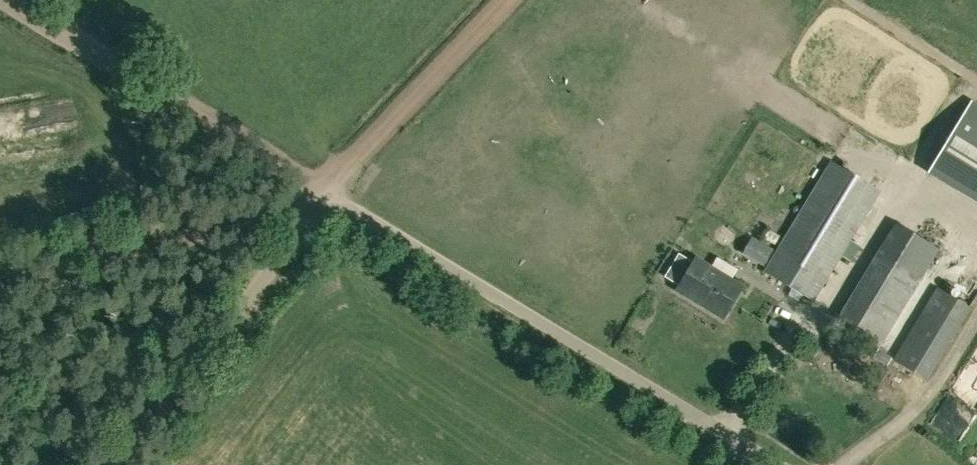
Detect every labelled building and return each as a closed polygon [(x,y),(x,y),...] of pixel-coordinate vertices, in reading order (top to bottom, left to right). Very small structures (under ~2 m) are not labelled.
[(970,103),(927,171),(976,201),(976,107),(970,103)] [(878,190),(832,161),(765,272),(812,302),(878,190)] [(939,247),(897,221),(879,253),(921,278),(939,247)] [(921,278),(879,253),(838,321),(880,346),(921,278)] [(696,257),(676,290),(723,318),(743,285),(696,257)] [(938,288),(895,360),(926,378),(969,306),(938,288)]
